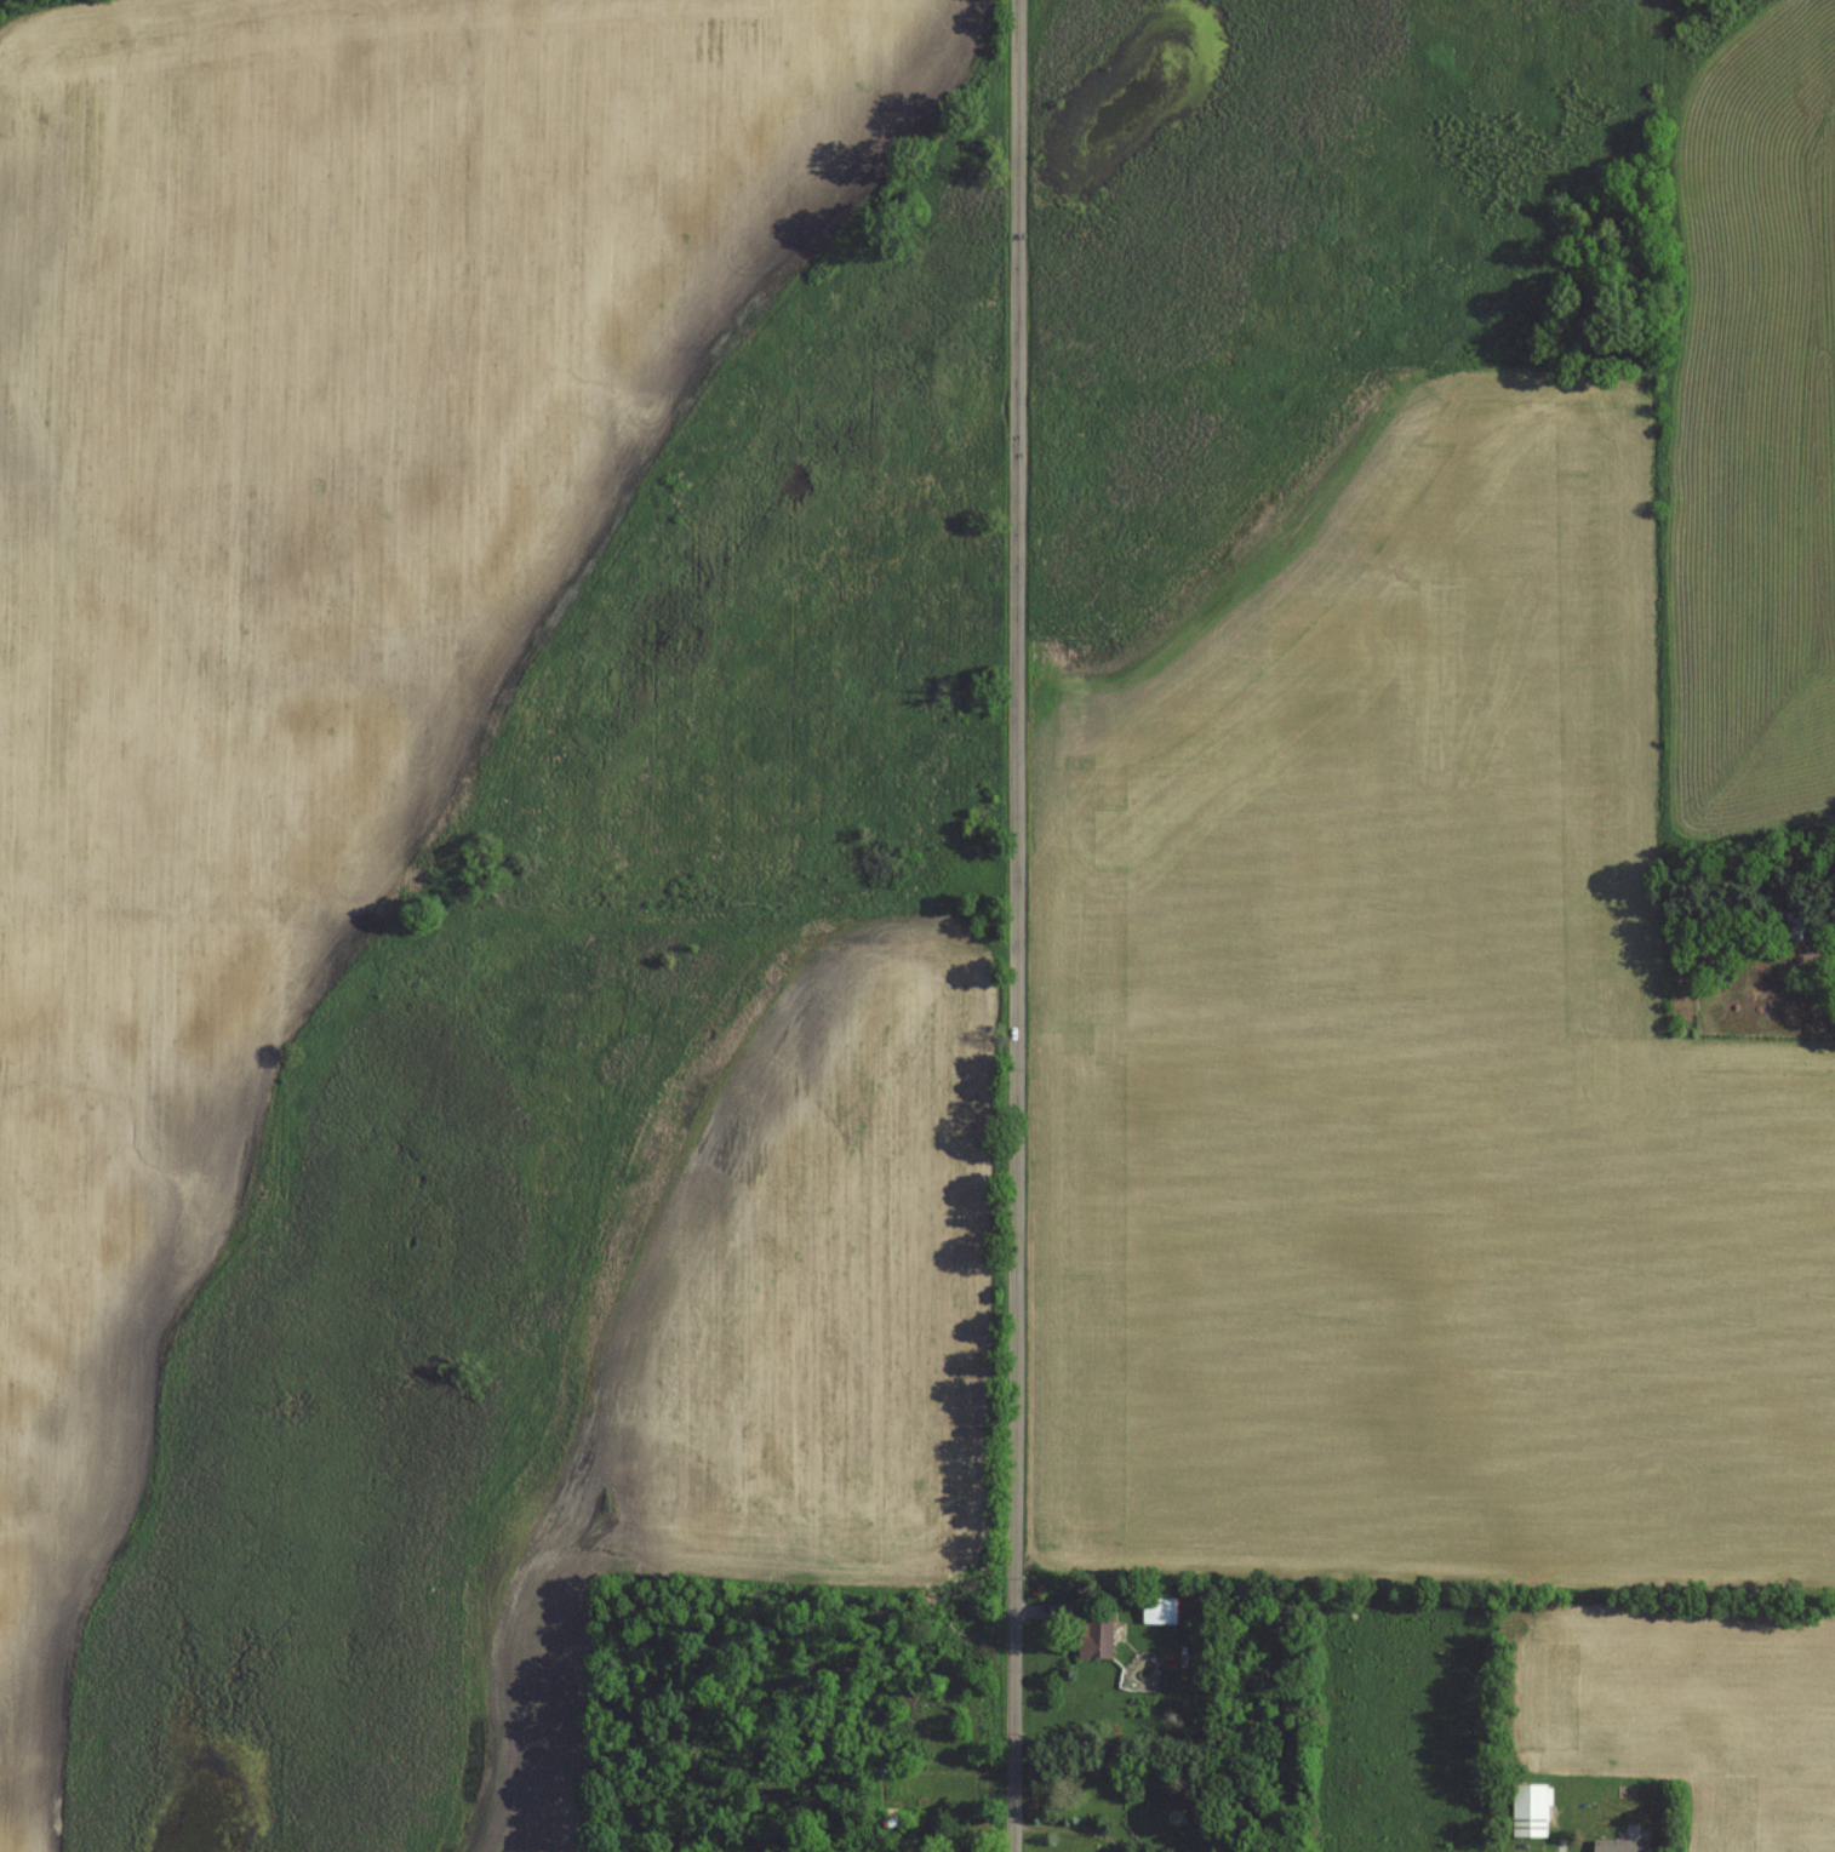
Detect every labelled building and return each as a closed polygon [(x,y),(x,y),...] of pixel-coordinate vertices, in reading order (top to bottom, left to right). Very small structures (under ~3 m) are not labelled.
[(1785,939),(1802,939),(1803,909),(1786,909),(1785,939)] [(1178,1623),(1178,1597),(1145,1597),(1145,1623),(1178,1623)] [(1114,1657),(1114,1603),(1066,1603),(1066,1621),(1080,1621),(1080,1657),(1114,1657)] [(908,1772),(908,1761),(881,1761),(881,1772),(908,1772)] [(1514,1836),(1551,1837),(1551,1784),(1515,1783),(1514,1836)] [(898,1809),(873,1809),(873,1826),(898,1826),(898,1809)] [(1652,1841),(1596,1841),(1596,1851),(1652,1851),(1652,1841)]
